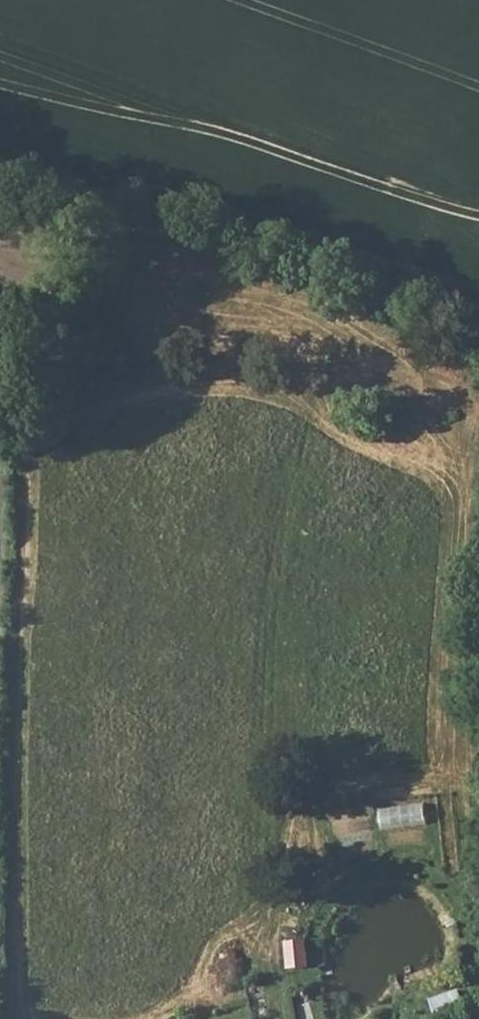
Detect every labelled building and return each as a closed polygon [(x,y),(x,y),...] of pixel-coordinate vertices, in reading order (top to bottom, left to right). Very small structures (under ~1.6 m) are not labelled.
[(385,826),(429,825),(429,805),(384,807),(385,826)]
